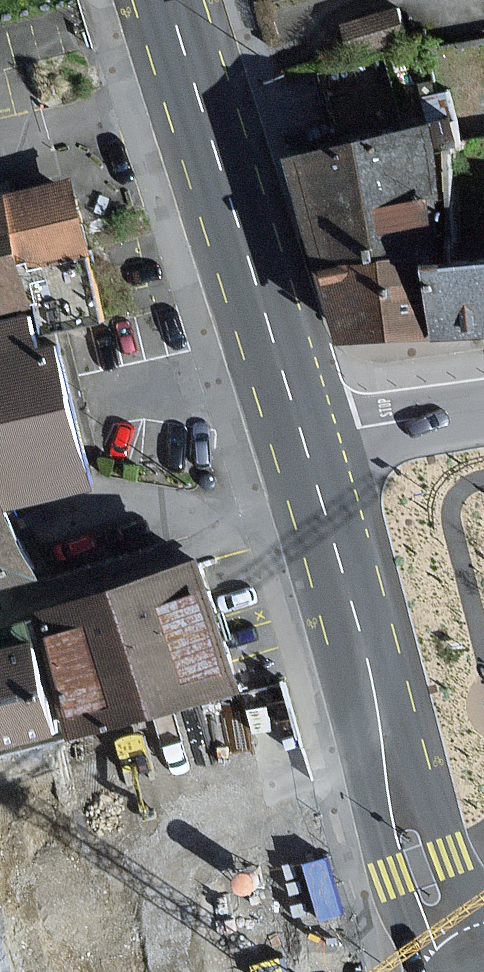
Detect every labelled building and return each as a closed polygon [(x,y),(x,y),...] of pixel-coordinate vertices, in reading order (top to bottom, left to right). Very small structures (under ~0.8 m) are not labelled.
[(422,129),(287,157),(322,269),(434,249),(430,197),(422,129)] [(0,195),(0,314),(40,303),(31,269),(88,254),(67,177),(0,195)] [(430,197),(434,249),(440,334),(483,331),(483,193),(430,197)] [(440,334),(434,249),(322,269),(338,340),(440,334)] [(10,473),(18,502),(88,483),(40,303),(0,314),(0,476),(10,473)] [(36,568),(18,502),(10,473),(0,476),(0,578),(36,568)] [(203,558),(37,602),(45,632),(71,729),(237,685),(203,558)] [(71,729),(45,632),(0,644),(0,748),(71,729)] [(79,883),(41,891),(29,839),(0,845),(0,971),(98,971),(79,883)] [(299,953),(213,971),(303,971),(299,953)]
